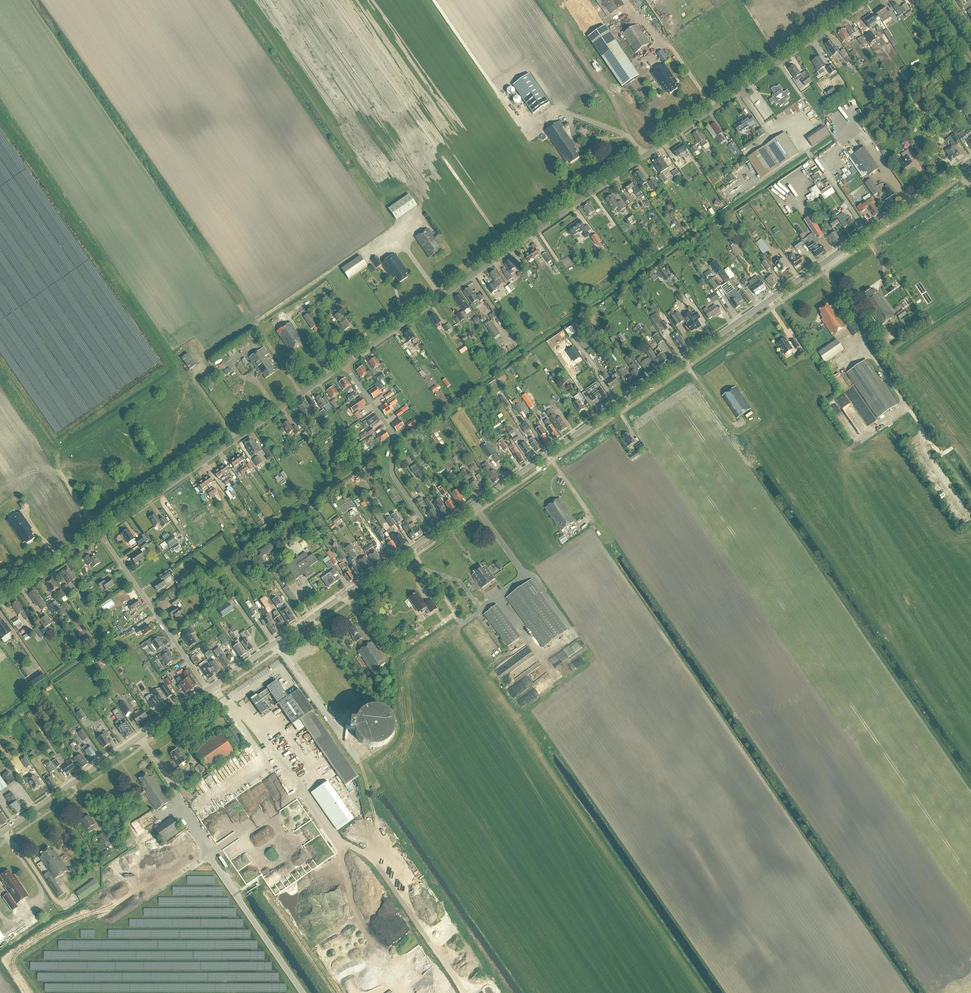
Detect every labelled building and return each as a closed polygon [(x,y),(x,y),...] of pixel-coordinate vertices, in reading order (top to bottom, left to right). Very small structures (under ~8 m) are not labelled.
[(608,17),(624,6),(621,1),(622,1),(622,0),(621,0),(620,0),(596,0),(608,17)] [(883,6),(875,12),(876,14),(879,18),(887,12),(883,6)] [(909,10),(904,14),(905,16),(907,18),(912,14),(911,12),(909,10)] [(871,14),(863,20),(868,26),(874,22),(875,24),(881,20),(879,18),(876,14),(873,17),(871,14)] [(588,37),(622,88),(639,76),(605,26),(588,37)] [(623,35),(636,54),(650,44),(637,26),(623,35)] [(842,29),(839,32),(839,33),(838,34),(843,42),(850,38),(845,30),(843,31),(842,29)] [(884,36),(879,29),(874,33),(878,38),(881,36),(881,37),(884,36)] [(825,45),(830,52),(832,56),(838,51),(836,48),(831,41),(825,45)] [(844,50),(840,53),(843,58),(844,58),(847,55),(848,55),(844,50)] [(662,51),(657,55),(664,63),(669,60),(662,51)] [(816,68),(818,72),(825,67),(819,57),(812,62),(816,68)] [(652,74),(651,74),(657,82),(661,87),(662,87),(666,92),(668,91),(670,95),(678,89),(676,85),(678,83),(665,64),(652,74)] [(788,70),(795,79),(801,75),(795,66),(788,70)] [(827,70),(830,75),(836,71),(832,66),(827,70)] [(910,75),(905,68),(901,70),(906,78),(910,75)] [(530,75),(514,87),(534,115),(550,104),(530,75)] [(801,81),(805,86),(812,82),(808,77),(801,81)] [(782,91),(783,90),(779,86),(776,88),(775,87),(771,90),(774,94),(773,94),(772,97),(773,98),(769,101),(772,104),(774,103),(776,106),(778,104),(780,107),(784,105),(784,106),(788,103),(787,101),(790,99),(787,96),(790,94),(787,91),(783,93),(782,91)] [(833,87),(826,92),(828,96),(835,91),(833,87)] [(799,99),(806,107),(809,104),(802,97),(799,99)] [(741,123),(734,127),(738,133),(748,127),(748,128),(755,123),(751,117),(748,119),(745,116),(739,121),(741,123)] [(569,161),(571,164),(580,158),(576,153),(578,152),(575,148),(576,147),(563,128),(565,127),(561,121),(545,132),(567,163),(569,161)] [(715,123),(710,127),(717,137),(722,133),(715,123)] [(761,128),(756,132),(760,138),(765,134),(761,128)] [(700,143),(703,147),(705,149),(710,146),(708,144),(707,144),(704,140),(705,140),(702,136),(701,136),(698,131),(693,135),(697,139),(696,140),(699,144),(700,143)] [(722,133),(717,137),(716,137),(721,144),(725,141),(726,140),(722,133)] [(785,133),(747,158),(761,179),(799,154),(785,133)] [(951,144),(950,144),(952,147),(953,147),(954,148),(961,143),(955,134),(951,137),(945,141),(947,143),(950,141),(951,144)] [(965,134),(959,138),(962,142),(968,138),(967,137),(965,134)] [(735,151),(739,148),(734,142),(730,145),(733,149),(733,148),(735,151)] [(677,158),(687,151),(682,144),(673,151),(677,158)] [(690,149),(694,154),(699,151),(696,145),(690,149)] [(862,177),(867,173),(869,176),(879,169),(864,147),(849,158),(862,177)] [(948,157),(951,162),(960,156),(957,151),(956,151),(954,148),(953,147),(952,147),(946,152),(949,156),(948,157)] [(899,161),(902,165),(904,169),(908,166),(912,163),(909,158),(912,156),(908,150),(901,155),(903,158),(899,161)] [(663,161),(660,157),(653,162),(656,167),(655,168),(660,174),(668,168),(663,161)] [(641,185),(642,187),(648,182),(644,177),(643,177),(639,172),(634,175),(641,185)] [(668,182),(663,174),(659,177),(664,184),(668,182)] [(654,180),(649,184),(653,190),(659,187),(654,180)] [(865,184),(874,196),(879,192),(871,180),(865,184)] [(636,186),(634,187),(631,182),(625,187),(628,192),(633,188),(635,192),(634,192),(637,195),(639,198),(643,195),(636,186)] [(884,199),(888,204),(896,198),(892,193),(890,189),(887,185),(885,187),(887,190),(884,193),(887,197),(884,199)] [(726,200),(738,193),(736,190),(724,197),(726,200)] [(856,204),(860,200),(855,193),(850,196),(856,204)] [(408,194),(387,207),(394,219),(416,205),(408,194)] [(617,209),(620,212),(626,208),(621,201),(618,203),(612,195),(606,200),(614,211),(617,209)] [(879,214),(878,212),(879,212),(873,204),(875,203),(871,198),(857,207),(861,213),(866,209),(865,208),(867,207),(871,212),(875,217),(878,214),(879,214)] [(585,209),(584,210),(588,216),(595,212),(590,205),(589,206),(588,205),(584,208),(585,209)] [(848,226),(852,232),(857,229),(854,224),(855,224),(850,216),(847,218),(844,213),(837,218),(844,228),(848,226)] [(628,221),(630,223),(632,225),(637,222),(634,219),(635,218),(634,217),(628,221)] [(839,223),(836,218),(829,223),(832,228),(839,223)] [(580,233),(583,231),(585,234),(583,235),(586,238),(590,236),(588,233),(591,230),(588,225),(585,228),(579,220),(568,228),(569,230),(567,231),(567,232),(569,235),(570,235),(572,234),(573,236),(578,232),(578,233),(580,233)] [(817,236),(819,239),(823,235),(815,222),(808,226),(815,237),(817,236)] [(439,234),(434,237),(428,229),(415,238),(429,258),(441,250),(437,245),(438,244),(435,241),(436,240),(435,240),(440,236),(439,234)] [(835,233),(828,238),(831,242),(832,241),(834,245),(840,240),(835,233)] [(590,237),(595,245),(600,243),(594,234),(590,237)] [(769,251),(761,240),(756,244),(763,254),(769,251)] [(801,240),(793,246),(796,250),(804,244),(801,240)] [(813,251),(816,257),(824,252),(819,245),(817,246),(815,244),(811,243),(806,246),(811,253),(813,251)] [(530,253),(534,259),(540,255),(536,249),(537,248),(535,244),(531,246),(534,250),(530,253)] [(521,261),(524,264),(528,261),(529,262),(534,259),(530,253),(525,257),(525,258),(521,261)] [(394,279),(395,278),(399,283),(400,283),(401,283),(406,279),(406,278),(408,278),(406,275),(408,273),(395,254),(382,264),(377,256),(371,260),(377,269),(382,265),(390,277),(391,276),(394,279)] [(545,256),(550,264),(553,262),(547,254),(545,256)] [(789,257),(792,262),(796,267),(804,262),(801,256),(796,259),(793,255),(789,257)] [(341,270),(349,280),(368,267),(360,257),(341,270)] [(504,274),(509,281),(513,278),(511,275),(514,273),(513,271),(517,268),(511,259),(505,264),(509,270),(504,274)] [(776,264),(782,272),(788,268),(782,259),(776,264)] [(766,260),(762,263),(768,271),(772,268),(766,260)] [(717,275),(722,271),(716,262),(710,266),(717,275)] [(729,280),(734,277),(729,269),(724,273),(729,280)] [(667,276),(669,274),(666,270),(664,272),(663,270),(658,274),(662,279),(663,278),(666,283),(670,280),(667,276)] [(495,271),(490,274),(495,282),(496,281),(500,286),(504,283),(500,278),(495,271)] [(723,272),(719,275),(724,283),(728,280),(723,272)] [(709,282),(715,291),(721,286),(715,278),(712,274),(706,278),(709,282)] [(775,279),(776,279),(773,275),(766,280),(769,284),(772,288),(778,284),(775,279)] [(752,280),(761,292),(766,289),(762,284),(765,282),(761,276),(753,281),(752,279),(752,280)] [(752,291),(755,296),(761,292),(752,280),(749,282),(750,284),(748,286),(752,292),(752,291)] [(726,284),(728,286),(722,290),(728,298),(731,302),(736,309),(741,306),(739,303),(743,300),(729,281),(726,284)] [(487,288),(492,295),(497,291),(492,284),(487,288)] [(475,294),(474,295),(470,288),(464,292),(472,304),(479,300),(480,302),(484,300),(480,295),(477,297),(475,294)] [(743,289),(739,291),(748,304),(752,302),(746,294),(743,289)] [(876,290),(874,292),(872,289),(862,296),(866,301),(864,302),(880,326),(894,317),(879,295),(878,295),(877,294),(878,293),(876,290)] [(711,301),(712,303),(718,299),(715,294),(709,298),(707,300),(709,303),(711,301)] [(456,299),(455,300),(464,312),(470,308),(460,295),(455,298),(456,299)] [(853,336),(857,334),(850,323),(846,325),(832,306),(829,308),(827,305),(819,311),(821,314),(820,315),(823,319),(822,320),(833,337),(847,327),(853,336)] [(705,313),(709,319),(714,316),(715,317),(720,313),(715,306),(709,310),(707,308),(704,311),(705,313)] [(896,315),(899,319),(906,314),(903,310),(896,315)] [(684,321),(682,318),(678,313),(675,315),(673,311),(667,314),(670,318),(670,319),(676,327),(684,321)] [(456,315),(460,322),(465,319),(460,312),(456,315)] [(698,329),(701,326),(697,320),(700,318),(696,312),(691,316),(689,314),(682,318),(684,321),(685,320),(687,324),(689,328),(690,329),(692,331),(697,328),(698,329)] [(304,317),(312,329),(317,325),(309,313),(304,317)] [(340,324),(344,331),(349,327),(347,324),(348,323),(346,320),(344,321),(339,313),(335,316),(338,321),(339,320),(340,323),(340,324)] [(657,313),(650,318),(657,328),(661,325),(664,331),(668,329),(665,325),(667,324),(665,322),(663,323),(657,313)] [(432,321),(435,326),(437,328),(440,326),(439,324),(441,322),(435,314),(434,315),(433,314),(430,316),(433,321),(432,321)] [(499,336),(501,335),(492,322),(485,326),(494,339),(496,338),(499,342),(501,340),(499,336)] [(277,332),(290,352),(304,343),(291,323),(277,332)] [(901,329),(897,332),(901,337),(905,334),(901,329)] [(406,337),(404,337),(408,342),(415,338),(409,330),(404,333),(406,337)] [(654,337),(659,345),(663,341),(658,334),(654,337)] [(673,341),(676,344),(678,347),(679,347),(682,351),(688,347),(680,336),(673,341)] [(416,337),(410,341),(413,346),(419,342),(416,337)] [(778,344),(785,355),(795,348),(796,349),(799,347),(795,340),(791,343),(789,345),(785,339),(778,344)] [(844,350),(836,340),(817,353),(825,363),(844,350)] [(459,350),(462,355),(468,350),(465,346),(459,350)] [(268,354),(264,348),(249,358),(259,372),(261,375),(262,374),(266,379),(275,373),(273,371),(274,370),(265,357),(268,354)] [(574,348),(567,353),(574,362),(581,357),(574,348)] [(658,357),(663,364),(668,361),(663,354),(662,354),(659,349),(655,352),(659,357),(658,357)] [(652,361),(654,362),(658,368),(662,365),(658,359),(657,360),(651,351),(646,354),(652,361)] [(188,354),(181,358),(190,370),(196,365),(188,354)] [(645,370),(649,375),(655,370),(652,366),(652,365),(648,359),(644,361),(641,357),(637,359),(645,370)] [(368,362),(373,369),(380,365),(375,358),(368,362)] [(866,360),(847,373),(878,418),(897,405),(866,360)] [(631,373),(634,378),(635,377),(638,382),(643,379),(640,374),(641,373),(633,363),(629,366),(633,371),(631,373)] [(363,366),(356,371),(361,378),(368,373),(363,366)] [(627,375),(622,368),(619,371),(623,377),(627,375)] [(613,378),(606,383),(610,389),(619,383),(616,379),(619,377),(615,372),(610,375),(613,378)] [(382,373),(375,377),(379,381),(385,377),(382,373)] [(345,378),(339,383),(344,390),(351,385),(345,378)] [(369,392),(374,399),(381,393),(379,391),(385,388),(380,381),(374,385),(376,387),(369,392)] [(333,387),(326,391),(331,399),(338,394),(333,387)] [(598,397),(602,401),(605,405),(610,402),(600,387),(589,395),(593,401),(598,397)] [(722,397),(737,418),(750,410),(736,388),(722,397)] [(384,397),(387,400),(394,395),(392,392),(384,397)] [(522,397),(531,410),(535,407),(526,394),(522,397)] [(573,404),(579,413),(585,409),(580,402),(583,400),(579,394),(574,397),(577,402),(573,404)] [(841,395),(836,398),(843,411),(851,406),(846,397),(843,399),(841,395)] [(326,405),(322,400),(319,396),(315,399),(318,403),(317,403),(321,409),(326,405)] [(380,408),(385,415),(393,410),(390,407),(397,402),(393,397),(386,402),(388,403),(380,408)] [(857,435),(832,397),(826,402),(838,420),(837,421),(850,439),(857,435)] [(358,409),(365,404),(361,398),(348,406),(353,413),(358,409)] [(308,407),(308,408),(304,403),(298,407),(301,412),(304,417),(312,412),(308,407)] [(520,403),(515,407),(521,414),(525,411),(520,403)] [(407,406),(400,410),(395,414),(398,418),(403,414),(409,409),(407,406)] [(559,429),(561,432),(568,428),(560,417),(558,419),(552,410),(547,414),(558,430),(559,429)] [(358,412),(352,416),(356,423),(362,418),(358,412)] [(368,423),(370,426),(377,421),(372,414),(362,421),(364,425),(368,423)] [(392,425),(397,432),(404,427),(399,420),(392,425)] [(413,420),(406,425),(409,428),(416,423),(413,420)] [(552,434),(555,439),(559,436),(557,433),(554,429),(548,420),(544,423),(548,428),(547,428),(552,435),(552,434)] [(293,428),(288,421),(282,426),(288,434),(293,431),(296,435),(300,432),(295,426),(293,428)] [(526,435),(529,433),(532,437),(535,435),(532,431),(531,431),(527,425),(522,429),(526,435)] [(367,431),(360,436),(363,440),(369,435),(370,436),(375,432),(372,427),(367,431)] [(541,437),(547,446),(550,443),(545,435),(546,434),(540,427),(536,430),(541,437)] [(377,436),(381,442),(389,437),(384,431),(377,436)] [(623,436),(624,437),(621,439),(627,447),(634,442),(628,433),(623,436)] [(517,435),(511,438),(514,443),(520,439),(517,435)] [(497,453),(485,437),(478,442),(490,458),(492,457),(497,463),(501,460),(496,453),(497,453)] [(536,441),(533,437),(529,440),(532,444),(531,445),(533,448),(534,448),(537,452),(541,450),(539,446),(536,441)] [(252,441),(251,439),(244,444),(247,449),(252,457),(261,451),(254,441),(252,441)] [(498,441),(505,450),(508,448),(501,439),(498,441)] [(526,442),(520,446),(526,454),(531,451),(526,442)] [(636,447),(639,451),(645,447),(642,443),(636,447)] [(514,456),(517,460),(517,459),(520,464),(524,461),(521,458),(522,458),(515,447),(511,450),(515,456),(514,456)] [(235,458),(239,464),(245,460),(241,454),(235,458)] [(420,454),(414,458),(418,464),(423,460),(420,454)] [(258,456),(252,460),(256,466),(262,462),(258,456)] [(230,462),(234,468),(239,464),(235,458),(230,462)] [(225,465),(219,469),(223,475),(226,479),(229,476),(230,478),(232,476),(229,471),(225,465)] [(468,468),(471,474),(476,470),(473,465),(468,468)] [(491,478),(492,478),(495,483),(500,479),(497,475),(497,474),(495,470),(491,473),(487,467),(484,470),(486,473),(487,472),(489,474),(491,478)] [(219,469),(214,473),(218,479),(223,475),(219,469)] [(203,480),(207,486),(213,482),(209,476),(203,480)] [(198,484),(202,490),(207,486),(203,480),(198,484)] [(477,493),(478,492),(479,494),(482,492),(481,490),(483,489),(477,480),(471,485),(477,493)] [(448,490),(451,494),(457,489),(454,485),(448,490)] [(443,486),(439,488),(440,490),(440,491),(444,496),(448,493),(443,486)] [(454,499),(460,508),(465,505),(464,503),(466,502),(464,499),(462,499),(458,493),(461,492),(459,489),(451,494),(454,499)] [(339,500),(343,497),(340,494),(337,497),(334,500),(336,502),(339,500)] [(431,510),(426,513),(434,525),(435,524),(436,525),(440,522),(439,521),(441,520),(433,509),(434,509),(427,499),(425,501),(431,510)] [(560,499),(545,508),(561,531),(575,522),(560,499)] [(437,508),(444,519),(449,516),(446,511),(447,510),(444,507),(442,508),(441,505),(440,504),(441,503),(439,500),(434,503),(436,506),(436,507),(437,508)] [(445,504),(452,514),(457,510),(450,500),(445,504)] [(33,534),(30,530),(32,529),(20,512),(7,521),(23,544),(25,542),(27,544),(35,539),(32,535),(33,534)] [(395,513),(391,516),(396,524),(401,521),(395,513)] [(155,527),(160,523),(163,527),(167,524),(163,518),(160,520),(155,514),(149,518),(155,527)] [(358,514),(350,519),(352,522),(357,519),(359,522),(362,520),(358,514)] [(417,538),(412,530),(410,527),(414,525),(411,522),(408,524),(404,526),(405,528),(404,529),(407,534),(412,541),(417,538)] [(412,530),(417,538),(422,534),(417,527),(412,530)] [(121,536),(123,537),(124,538),(128,544),(129,543),(130,545),(132,546),(137,542),(139,545),(145,541),(141,537),(136,541),(128,529),(121,534),(122,535),(121,536)] [(375,532),(381,541),(384,539),(381,535),(382,535),(379,529),(375,532)] [(399,534),(392,539),(398,549),(405,544),(401,538),(402,538),(399,534)] [(559,539),(562,544),(568,540),(564,535),(559,539)] [(178,543),(173,536),(165,542),(170,549),(178,543)] [(390,548),(393,552),(397,550),(394,546),(395,546),(392,541),(392,542),(389,537),(385,540),(388,544),(387,545),(389,548),(390,548)] [(263,556),(278,546),(275,541),(260,551),(261,553),(259,557),(258,557),(254,558),(252,562),(254,566),(258,568),(262,567),(264,563),(262,559),(262,558),(263,556)] [(146,543),(140,546),(142,550),(130,557),(135,564),(136,564),(137,564),(139,563),(139,562),(145,558),(144,556),(146,555),(147,553),(144,548),(148,546),(146,543)] [(178,544),(172,548),(176,554),(181,550),(178,544)] [(351,545),(345,549),(352,560),(357,557),(352,550),(354,550),(351,545)] [(338,548),(335,550),(342,561),(345,558),(338,548)] [(379,556),(375,551),(373,553),(372,551),(369,552),(369,551),(367,553),(369,555),(368,556),(373,562),(376,565),(381,561),(378,557),(379,556)] [(292,561),(292,562),(293,562),(286,567),(295,580),(304,574),(307,578),(313,574),(309,567),(318,561),(313,555),(308,558),(305,553),(298,557),(297,556),(295,557),(296,559),(293,561),(292,561)] [(88,566),(91,564),(93,568),(101,563),(96,555),(92,558),(90,555),(84,559),(88,566)] [(365,556),(357,562),(363,569),(364,569),(366,572),(372,568),(368,563),(369,562),(365,556)] [(334,566),(330,560),(325,564),(329,570),(334,566)] [(345,567),(342,563),(339,565),(345,574),(344,575),(349,582),(354,579),(349,572),(348,572),(345,568),(345,567)] [(353,573),(356,577),(360,574),(358,571),(359,571),(355,566),(350,569),(353,573)] [(488,569),(487,570),(485,566),(483,568),(482,566),(474,572),(475,574),(473,575),(475,579),(474,579),(477,583),(480,581),(482,584),(480,585),(483,589),(495,580),(492,576),(491,578),(488,574),(491,572),(488,569)] [(68,568),(62,572),(65,576),(65,577),(69,583),(76,578),(74,575),(76,574),(74,571),(71,573),(68,568)] [(333,570),(323,577),(329,587),(340,579),(333,570)] [(161,580),(153,585),(157,591),(166,585),(163,581),(171,576),(167,571),(159,577),(161,580)] [(255,576),(258,581),(266,576),(262,571),(255,576)] [(188,578),(185,573),(175,580),(178,585),(188,578)] [(101,588),(104,586),(107,590),(115,584),(110,578),(105,581),(103,578),(97,582),(101,588)] [(53,579),(47,583),(52,591),(59,587),(56,582),(55,583),(53,579)] [(507,598),(544,648),(567,631),(540,594),(542,593),(532,580),(507,598)] [(61,588),(67,596),(72,593),(67,584),(61,588)] [(282,590),(294,607),(299,604),(287,586),(282,590)] [(37,606),(39,605),(42,610),(47,607),(43,602),(44,601),(42,599),(36,591),(35,592),(34,590),(30,593),(31,595),(30,596),(35,603),(37,606)] [(62,590),(57,593),(61,599),(66,596),(62,590)] [(421,599),(417,593),(409,598),(418,612),(421,611),(422,613),(425,611),(428,614),(436,608),(432,602),(426,606),(421,599)] [(180,602),(178,598),(171,603),(173,606),(180,602)] [(275,598),(270,601),(275,608),(280,604),(275,598)] [(132,611),(136,608),(135,607),(140,604),(137,600),(134,603),(133,602),(127,606),(126,607),(128,610),(130,608),(132,611)] [(19,615),(21,614),(26,620),(29,618),(24,611),(25,611),(19,602),(18,603),(17,601),(13,604),(14,606),(13,607),(19,615)] [(56,601),(50,606),(55,613),(61,609),(56,601)] [(223,617),(233,610),(228,603),(218,610),(223,617)] [(484,615),(508,647),(521,638),(497,605),(484,615)] [(172,618),(174,616),(177,620),(184,615),(180,608),(177,610),(175,607),(168,612),(172,618)] [(293,616),(287,607),(280,612),(288,625),(295,620),(292,616),(293,616)] [(263,610),(262,611),(261,609),(258,611),(262,617),(266,614),(263,610)] [(274,620),(281,630),(286,626),(279,615),(280,615),(277,611),(273,613),(275,619),(274,620)] [(266,625),(273,635),(278,632),(269,618),(270,617),(268,614),(265,616),(266,618),(261,622),(265,627),(266,625)] [(37,623),(41,629),(44,627),(45,629),(52,624),(46,616),(37,623)] [(14,626),(20,622),(17,618),(12,622),(14,626)] [(0,622),(0,634),(3,638),(12,632),(6,624),(5,624),(3,620),(0,622)] [(148,625),(141,630),(140,629),(136,632),(138,635),(142,632),(144,635),(152,630),(148,625)] [(358,652),(372,672),(386,663),(372,642),(368,645),(368,644),(365,646),(360,640),(362,639),(359,634),(359,633),(354,626),(348,630),(351,635),(351,636),(352,637),(353,637),(353,638),(354,640),(355,639),(357,642),(362,649),(361,649),(358,652)] [(186,635),(182,637),(189,647),(196,642),(191,635),(194,633),(190,627),(184,631),(186,635)] [(240,634),(244,640),(241,642),(248,652),(253,648),(247,639),(250,636),(246,630),(240,634)] [(157,638),(154,641),(152,638),(146,642),(149,647),(151,646),(155,651),(156,651),(157,651),(163,647),(157,638)] [(239,643),(233,647),(240,657),(246,654),(239,643)] [(204,644),(200,647),(207,658),(211,654),(204,644)] [(218,658),(221,664),(222,663),(225,668),(229,665),(228,663),(229,663),(223,654),(222,655),(220,652),(221,652),(219,649),(214,652),(218,658)] [(531,651),(517,659),(519,663),(533,655),(531,651)] [(161,660),(162,659),(167,665),(173,661),(167,653),(165,655),(163,652),(158,656),(161,660)] [(211,654),(207,658),(208,659),(207,660),(209,663),(213,660),(215,659),(211,654)] [(365,666),(359,658),(356,660),(362,668),(365,666)] [(207,660),(199,665),(201,669),(208,679),(215,675),(207,665),(209,663),(207,660)] [(209,663),(207,665),(215,675),(221,671),(213,660),(209,663)] [(30,677),(24,668),(21,670),(26,679),(30,677)] [(190,683),(194,688),(198,685),(190,675),(187,671),(183,673),(185,675),(183,677),(185,680),(182,682),(184,686),(185,685),(186,686),(190,683)] [(29,680),(33,686),(44,678),(40,672),(29,680)] [(163,680),(168,686),(172,683),(168,676),(163,680)] [(182,689),(185,694),(190,691),(192,691),(193,690),(194,689),(194,688),(190,683),(186,686),(185,685),(184,686),(182,682),(179,678),(176,680),(179,684),(180,685),(177,687),(180,690),(182,689)] [(256,695),(250,699),(262,716),(268,711),(260,700),(270,694),(275,700),(278,704),(292,725),(293,724),(298,733),(305,728),(345,786),(358,777),(327,731),(313,711),(312,711),(313,710),(299,689),(288,697),(276,680),(269,686),(268,687),(266,688),(267,689),(257,696),(256,695)] [(513,693),(527,686),(524,680),(510,687),(513,693)] [(172,695),(168,689),(166,685),(161,688),(163,692),(163,693),(167,698),(172,695)] [(147,701),(148,702),(152,708),(155,706),(158,710),(163,706),(161,703),(163,701),(156,690),(152,693),(155,698),(154,699),(153,697),(151,697),(149,697),(148,698),(147,699),(147,701)] [(518,698),(521,704),(529,699),(526,693),(518,698)] [(119,697),(115,700),(124,714),(129,711),(123,701),(122,702),(119,697)] [(372,748),(377,748),(382,746),(387,744),(390,740),(393,735),(394,730),(394,725),(393,720),(390,715),(386,711),(382,709),(376,708),(372,708),(367,709),(362,712),(358,716),(352,715),(351,720),(350,730),(354,731),(356,736),(359,740),(363,745),(365,746),(367,746),(372,748)] [(37,719),(30,710),(25,713),(32,723),(37,719)] [(138,713),(133,717),(138,724),(147,717),(142,710),(139,712),(138,710),(137,711),(138,713)] [(76,714),(80,720),(85,717),(80,711),(76,714)] [(125,720),(125,721),(119,712),(114,715),(120,724),(116,726),(123,736),(124,735),(126,738),(134,733),(125,720)] [(225,732),(236,748),(244,742),(233,726),(225,732)] [(78,733),(84,741),(89,738),(83,730),(78,733)] [(104,734),(97,739),(104,748),(110,744),(106,738),(109,736),(105,731),(102,733),(104,734)] [(204,768),(232,753),(222,733),(194,748),(204,768)] [(315,745),(310,750),(315,755),(320,751),(315,745)] [(82,748),(87,755),(92,762),(99,758),(94,750),(93,750),(91,747),(88,749),(86,746),(82,748)] [(173,758),(179,766),(186,761),(178,749),(170,754),(171,756),(173,758)] [(76,758),(83,768),(88,764),(81,754),(76,758)] [(25,757),(21,760),(27,768),(31,765),(25,757)] [(62,768),(66,773),(75,767),(72,762),(73,761),(71,758),(65,762),(67,764),(62,768)] [(61,766),(56,759),(52,761),(57,768),(61,766)] [(55,770),(51,764),(46,768),(50,773),(55,770)] [(175,770),(179,778),(185,774),(180,767),(175,770)] [(8,771),(2,775),(9,785),(15,781),(8,771)] [(29,783),(34,790),(41,786),(37,780),(38,779),(35,776),(33,778),(30,774),(25,778),(28,783),(29,783)] [(152,780),(151,780),(147,774),(139,779),(144,785),(143,786),(147,793),(157,786),(152,780)] [(45,781),(52,790),(57,786),(55,783),(55,782),(51,776),(45,781)] [(328,781),(311,793),(337,830),(354,819),(328,781)] [(13,810),(17,815),(24,810),(19,804),(20,803),(18,800),(17,801),(13,796),(11,792),(5,797),(11,805),(9,807),(12,811),(13,810)] [(152,810),(131,825),(138,835),(158,821),(152,810)] [(90,832),(94,829),(92,826),(95,824),(90,817),(88,818),(87,817),(82,821),(87,829),(90,832)] [(180,830),(172,818),(155,829),(164,841),(180,830)] [(324,839),(326,837),(324,834),(325,833),(320,827),(316,830),(324,839)] [(102,833),(98,836),(104,844),(108,842),(102,833)] [(42,856),(40,858),(49,872),(44,875),(59,897),(64,894),(54,880),(69,870),(58,854),(57,855),(53,850),(52,851),(49,847),(40,853),(42,856)] [(221,856),(218,858),(225,868),(228,867),(221,856)] [(3,897),(12,911),(18,907),(16,904),(29,896),(14,875),(12,876),(9,871),(0,876),(4,882),(3,882),(6,887),(5,888),(9,893),(3,897)] [(94,879),(75,893),(81,901),(100,887),(94,879)] [(23,910),(29,906),(26,902),(20,907),(23,910)]
